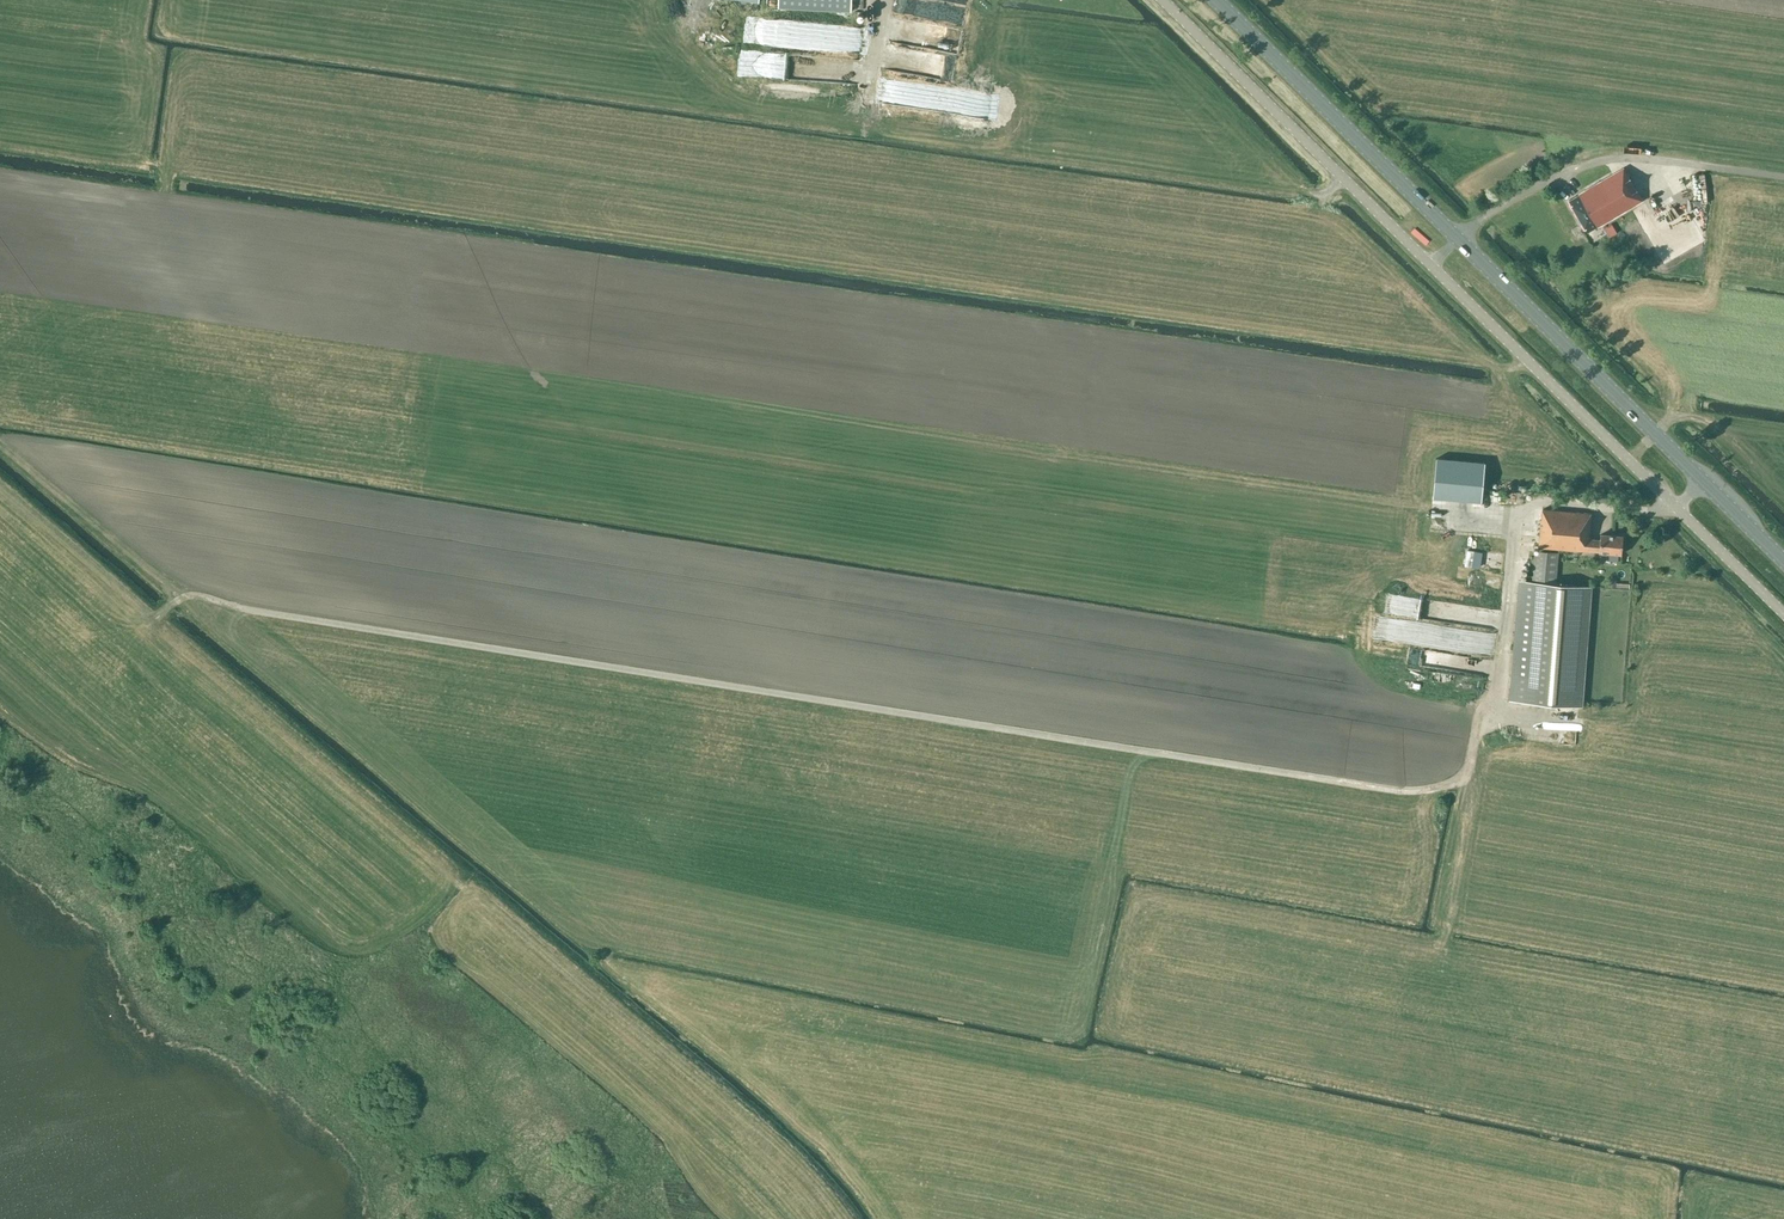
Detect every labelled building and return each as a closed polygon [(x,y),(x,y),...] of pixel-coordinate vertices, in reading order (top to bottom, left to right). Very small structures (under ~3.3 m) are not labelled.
[(778,8),(851,11),(851,0),(778,0),(778,8)] [(953,81),(961,29),(946,26),(947,21),(936,19),(936,18),(959,22),(961,7),(919,0),(909,0),(907,14),(890,11),(885,45),(884,45),(880,69),(953,81)] [(770,43),(770,49),(790,50),(792,49),(858,52),(860,51),(860,36),(857,26),(857,18),(845,17),(844,15),(842,16),(843,21),(833,25),(780,22),(774,25),(775,28),(785,29),(779,31),(782,39),(770,43)] [(1569,201),(1587,232),(1597,226),(1597,227),(1642,201),(1623,168),(1587,189),(1588,192),(1580,197),(1579,195),(1569,201)] [(1608,237),(1616,233),(1611,224),(1603,228),(1608,237)] [(1485,462),(1436,458),(1433,495),(1481,499),(1485,462)] [(1591,513),(1542,509),(1541,519),(1538,547),(1539,547),(1539,551),(1537,551),(1534,582),(1520,581),(1511,700),(1578,706),(1588,587),(1556,584),(1558,553),(1542,551),(1542,548),(1588,551),(1599,551),(1599,552),(1621,554),(1623,536),(1600,534),(1600,540),(1589,539),(1591,513)] [(1483,558),(1492,559),(1493,552),(1484,551),(1483,558)] [(1468,621),(1471,609),(1459,605),(1456,618),(1468,621)] [(1381,618),(1378,640),(1417,644),(1415,661),(1469,667),(1470,660),(1461,659),(1462,654),(1494,657),(1497,631),(1381,618)]
